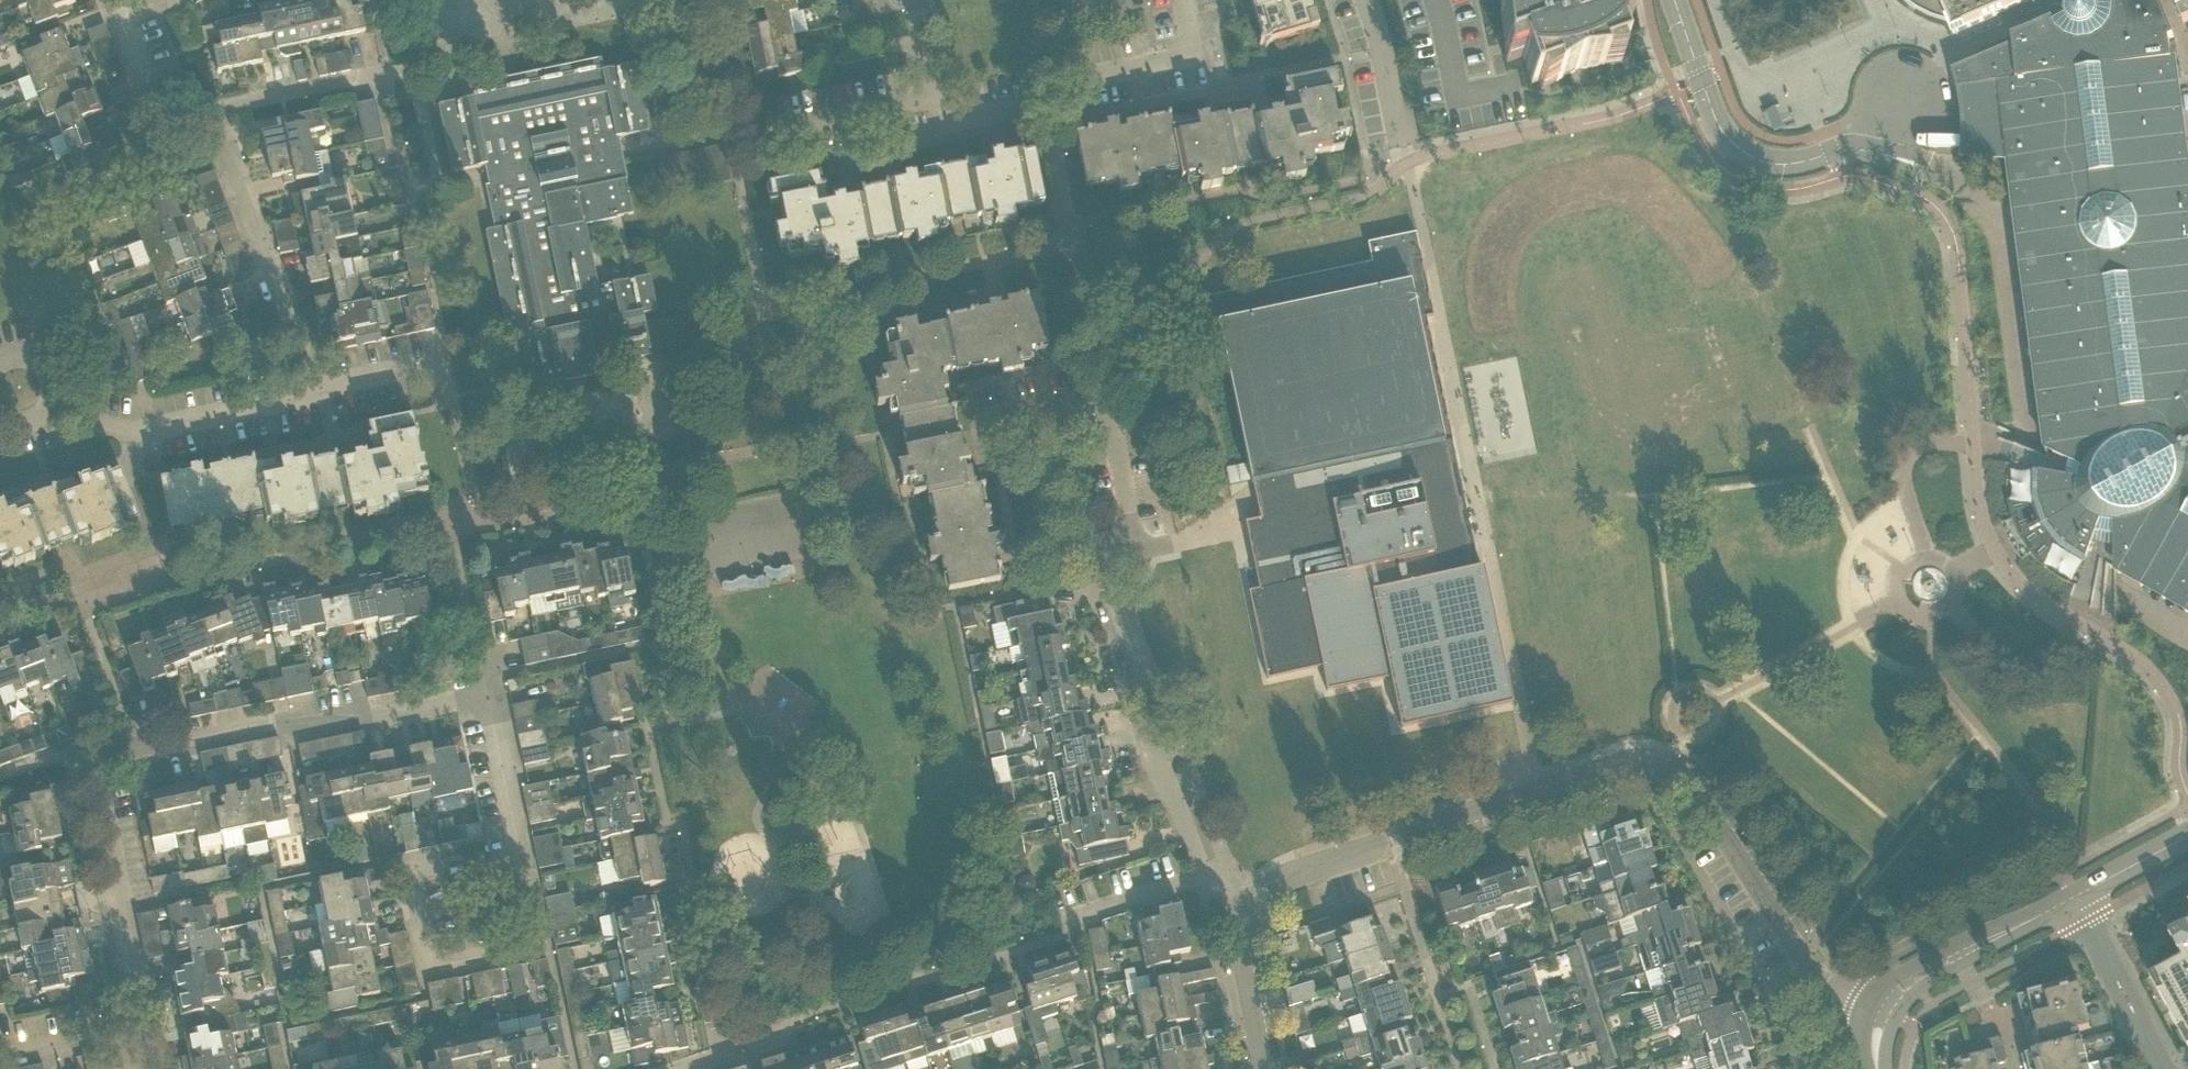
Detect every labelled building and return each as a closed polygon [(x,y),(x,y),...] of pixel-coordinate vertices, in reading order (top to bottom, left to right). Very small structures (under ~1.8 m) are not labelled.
[(75,2),(74,0),(37,0),(27,4),(35,26),(68,14),(65,5),(75,2)] [(308,20),(303,0),(291,0),(281,2),(286,25),(294,23),(299,45),(321,40),(316,19),(308,20)] [(330,15),(327,0),(303,0),(308,20),(316,19),(321,40),(343,36),(339,14),(330,15)] [(350,2),(350,0),(327,0),(330,15),(339,14),(343,36),(365,31),(359,0),(350,2)] [(600,18),(645,13),(644,0),(598,0),(600,18)] [(750,13),(754,12),(756,19),(797,10),(794,0),(747,0),(750,13)] [(1318,28),(1309,0),(1293,0),(1259,10),(1269,43),(1318,28)] [(1618,0),(1568,0),(1568,2),(1562,4),(1561,0),(1547,0),(1550,9),(1544,10),(1538,0),(1502,0),(1499,1),(1505,52),(1518,48),(1531,83),(1553,76),(1555,82),(1577,68),(1603,65),(1601,59),(1623,51),(1611,16),(1625,11),(1618,0)] [(1908,2),(1912,5),(1915,7),(1919,10),(1923,12),(1927,14),(1931,16),(1935,17),(1939,19),(1943,20),(1948,22),(1948,21),(1953,33),(2031,0),(1905,0),(1908,2)] [(2173,35),(2159,0),(2110,0),(2110,3),(2111,9),(2110,14),(2109,19),(2107,24),(2104,28),(2100,32),(2098,33),(2096,35),(2090,37),(2089,37),(2085,38),(2081,39),(2076,38),(2071,37),(2066,35),(2062,31),(2058,28),(2055,24),(2054,21),(2052,17),(2011,35),(1985,46),(1986,47),(2011,37),(2012,43),(1951,69),(1957,87),(2004,81),(2053,453),(2068,460),(2066,467),(2064,475),(2033,469),(2033,498),(2042,525),(2059,547),(2084,562),(2096,533),(2103,535),(2113,537),(2114,560),(2187,604),(2187,165),(2174,56),(2171,57),(2169,37),(2173,35)] [(2183,23),(2187,21),(2187,0),(2173,0),(2183,23)] [(294,23),(286,25),(281,2),(260,7),(268,47),(275,45),(276,50),(279,49),(280,54),(286,57),(301,54),(299,45),(294,23)] [(259,49),(268,47),(260,7),(258,7),(260,16),(239,20),(243,43),(235,45),(240,67),(262,62),(259,49)] [(788,14),(797,12),(797,10),(756,19),(758,28),(744,31),(749,53),(770,48),(769,40),(793,35),(788,14)] [(235,45),(243,43),(239,20),(216,25),(202,28),(204,43),(209,42),(210,49),(212,49),(217,72),(240,67),(235,45)] [(78,48),(69,51),(61,30),(40,38),(39,37),(31,40),(35,51),(21,56),(28,75),(51,66),(49,59),(78,49),(78,48)] [(803,55),(797,57),(793,35),(769,40),(770,48),(749,53),(754,75),(776,71),(777,79),(807,73),(803,55)] [(94,53),(113,45),(109,37),(91,44),(94,53)] [(57,81),(86,69),(78,49),(49,59),(51,66),(28,75),(37,97),(59,88),(57,81)] [(341,73),(350,71),(346,52),(337,53),(341,73)] [(319,77),(328,75),(324,56),(315,58),(319,77)] [(102,73),(120,66),(117,58),(99,64),(102,73)] [(471,98),(439,104),(453,172),(483,165),(488,185),(485,186),(494,229),(486,230),(507,330),(520,328),(522,336),(519,337),(527,372),(540,369),(543,385),(599,373),(597,365),(617,361),(651,354),(652,354),(643,313),(656,311),(648,276),(597,286),(584,224),(620,216),(618,205),(630,202),(622,160),(621,157),(620,158),(600,162),(595,136),(614,132),(616,138),(650,131),(649,128),(635,63),(603,70),(601,60),(469,88),(471,98)] [(297,82),(306,80),(302,61),(293,62),(297,82)] [(65,101),(93,90),(86,69),(57,81),(59,88),(37,97),(45,118),(67,109),(65,101)] [(1341,84),(1338,85),(1335,72),(1284,82),(1286,93),(1283,94),(1285,102),(1287,101),(1289,113),(1282,115),(1281,109),(1270,112),(1271,117),(1259,119),(1259,117),(1253,118),(1252,111),(1220,117),(1220,119),(1208,121),(1207,116),(1176,122),(1176,120),(1171,121),(1169,113),(1156,116),(1167,170),(1179,168),(1181,178),(1186,177),(1187,182),(1198,180),(1200,190),(1210,188),(1210,189),(1221,186),(1219,176),(1232,174),(1267,166),(1269,174),(1282,172),(1283,181),(1305,177),(1303,168),(1314,166),(1312,156),(1343,150),(1341,139),(1350,137),(1346,116),(1336,117),(1331,93),(1342,91),(1341,84)] [(89,117),(102,112),(93,90),(65,101),(67,109),(45,118),(45,119),(54,116),(62,136),(92,124),(89,117)] [(356,104),(364,143),(370,142),(383,139),(375,100),(356,104)] [(1764,111),(1773,132),(1785,127),(1777,110),(1776,106),(1764,111)] [(306,132),(324,129),(321,112),(279,120),(281,129),(262,133),(267,156),(291,150),(294,159),(324,153),(324,152),(311,154),(306,132)] [(1154,173),(1167,170),(1156,116),(1137,120),(1137,122),(1124,124),(1125,130),(1119,131),(1117,120),(1105,123),(1106,128),(1094,130),(1094,128),(1087,130),(1086,132),(1075,135),(1085,186),(1099,184),(1099,186),(1117,183),(1119,192),(1140,188),(1138,179),(1155,175),(1154,173)] [(108,127),(95,132),(92,124),(62,136),(70,156),(83,151),(87,160),(107,153),(116,149),(108,127)] [(383,139),(370,142),(376,171),(378,171),(389,169),(383,139)] [(20,152),(18,144),(0,149),(0,156),(1,159),(20,152)] [(666,185),(730,182),(729,149),(665,152),(666,185)] [(324,153),(294,159),(291,150),(267,156),(272,178),(282,175),(284,184),(315,177),(316,184),(330,181),(324,153)] [(107,153),(87,160),(83,151),(70,156),(70,157),(61,160),(74,196),(90,190),(88,184),(116,173),(107,153)] [(1034,151),(1023,153),(1022,151),(1014,152),(1015,154),(1003,156),(1002,151),(990,154),(992,164),(986,165),(985,160),(972,163),(971,161),(953,164),(964,221),(992,215),(994,225),(1015,221),(1014,211),(1032,208),(1031,205),(1044,202),(1034,151)] [(3,166),(23,160),(20,152),(1,159),(3,166)] [(946,225),(964,221),(953,164),(934,168),(934,170),(903,176),(904,181),(893,184),(892,182),(860,188),(862,197),(856,198),(857,200),(845,202),(844,196),(832,198),(833,203),(826,205),(824,193),(826,193),(825,185),(822,185),(820,174),(768,184),(771,197),(768,198),(769,204),(781,202),(785,226),(775,229),(779,249),(788,248),(791,259),(822,253),(824,262),(835,260),(837,269),(857,265),(855,255),(868,253),(867,245),(915,235),(917,246),(938,241),(936,232),(947,230),(946,225)] [(381,184),(403,179),(401,167),(389,169),(378,171),(381,184)] [(199,186),(217,179),(214,171),(195,178),(199,186)] [(12,188),(32,180),(29,172),(9,180),(12,188)] [(330,220),(352,216),(344,179),(329,182),(330,188),(292,196),(296,219),(305,217),(306,218),(329,213),(330,220)] [(464,192),(467,205),(475,203),(473,190),(464,192)] [(191,213),(182,217),(174,196),(153,204),(152,200),(130,209),(134,220),(142,242),(164,234),(162,225),(191,214),(191,213)] [(210,216),(228,209),(225,201),(207,208),(210,216)] [(620,216),(633,213),(630,202),(618,205),(620,216)] [(352,216),(330,220),(329,213),(306,218),(310,240),(333,235),(335,243),(357,239),(352,216)] [(169,247),(199,235),(191,214),(162,225),(164,234),(142,242),(150,263),(172,254),(169,247)] [(275,232),(294,228),(293,219),(273,223),(275,232)] [(218,237),(236,230),(233,222),(215,229),(218,237)] [(1371,262),(1185,302),(1198,366),(1225,360),(1251,483),(1252,483),(1253,485),(1256,499),(1260,519),(1245,522),(1257,582),(1259,589),(1257,590),(1248,592),(1267,679),(1275,677),(1321,668),(1323,677),(1326,691),(1335,689),(1390,678),(1393,695),(1400,728),(1512,704),(1483,568),(1478,568),(1450,438),(1452,438),(1426,315),(1430,314),(1413,233),(1407,234),(1367,243),(1371,262)] [(172,254),(150,263),(158,284),(180,276),(177,267),(207,256),(199,235),(169,247),(172,254)] [(357,239),(335,243),(333,235),(310,240),(314,260),(305,262),(306,263),(329,258),(331,267),(353,262),(362,260),(357,239)] [(280,254),(299,250),(297,241),(278,245),(280,254)] [(226,258),(244,251),(241,243),(223,250),(226,258)] [(407,274),(422,271),(417,248),(402,251),(407,274)] [(198,260),(207,256),(177,267),(180,276),(158,284),(166,305),(175,302),(208,289),(208,288),(205,290),(202,282),(206,281),(198,260)] [(329,258),(306,263),(310,285),(324,282),(326,291),(357,284),(353,262),(331,267),(329,258)] [(410,288),(425,284),(422,271),(407,274),(410,288)] [(340,309),(375,303),(371,281),(357,284),(326,291),(327,298),(314,301),(319,324),(328,322),(342,319),(340,309)] [(229,289),(211,296),(208,289),(175,302),(183,323),(204,314),(208,323),(229,315),(228,314),(237,311),(229,289)] [(1038,295),(1027,297),(1026,294),(1019,296),(1019,298),(1006,300),(1007,306),(1000,307),(999,302),(988,304),(989,309),(977,311),(977,309),(958,313),(968,365),(981,363),(982,368),(995,365),(995,364),(1000,363),(1002,374),(1023,369),(1021,360),(1032,358),(1031,353),(1036,352),(1036,349),(1049,346),(1038,295)] [(396,337),(434,329),(427,296),(408,300),(414,327),(395,331),(396,337)] [(342,319),(328,322),(332,344),(334,344),(335,350),(381,340),(378,324),(386,322),(382,301),(375,303),(340,309),(342,319)] [(956,368),(968,365),(958,313),(945,316),(946,324),(941,325),(941,327),(917,332),(915,323),(894,327),(896,336),(885,338),(891,369),(881,371),(883,382),(874,384),(878,405),(887,403),(890,416),(897,415),(901,434),(955,422),(953,411),(956,410),(955,408),(947,409),(946,404),(945,404),(942,393),(947,392),(945,380),(940,381),(938,375),(950,372),(951,374),(957,373),(956,368)] [(229,315),(208,323),(204,314),(183,323),(191,344),(204,339),(207,347),(237,336),(229,315)] [(125,345),(137,340),(129,318),(117,323),(125,345)] [(111,339),(101,342),(105,354),(117,350),(113,338),(111,339)] [(137,383),(151,377),(137,340),(125,345),(127,351),(125,352),(137,383)] [(334,459),(324,462),(335,514),(352,510),(354,518),(366,515),(367,518),(388,513),(388,511),(399,508),(397,499),(428,492),(426,481),(428,481),(417,429),(415,429),(412,416),(368,425),(371,436),(368,437),(369,445),(372,445),(374,456),(367,458),(366,453),(338,459),(337,454),(334,455),(334,458),(334,459)] [(960,432),(958,433),(955,422),(901,434),(908,463),(897,465),(902,486),(911,484),(913,495),(926,492),(930,510),(984,499),(982,489),(984,488),(984,485),(975,487),(974,482),(973,482),(971,469),(965,470),(964,464),(969,463),(967,451),(962,452),(960,440),(962,440),(960,432)] [(251,461),(241,463),(252,515),(250,506),(267,503),(269,511),(264,512),(265,515),(266,523),(271,521),(272,527),(283,524),(284,527),(305,523),(305,520),(335,514),(324,462),(314,464),(314,462),(312,459),(310,460),(311,464),(307,465),(305,457),(281,462),(282,468),(275,469),(274,464),(261,466),(261,464),(255,466),(254,458),(251,458),(251,461)] [(171,478),(160,480),(171,532),(184,529),(185,531),(202,528),(203,530),(224,526),(224,523),(222,516),(232,514),(234,521),(240,520),(239,517),(234,518),(233,510),(250,506),(251,515),(252,515),(241,463),(230,466),(229,463),(222,465),(222,467),(203,471),(202,465),(177,471),(178,474),(171,475),(171,478)] [(52,493),(43,497),(61,546),(73,542),(78,540),(80,545),(91,541),(91,543),(112,536),(111,533),(128,527),(127,524),(139,520),(121,470),(110,474),(108,472),(106,473),(101,475),(102,477),(91,481),(89,476),(78,480),(80,485),(74,488),(72,483),(58,488),(59,490),(56,492),(54,487),(52,488),(52,491),(52,493)] [(2,569),(13,564),(15,567),(35,559),(34,557),(45,552),(50,551),(61,546),(43,497),(33,500),(32,499),(30,496),(28,497),(30,501),(26,503),(25,500),(5,508),(3,503),(0,504),(0,564),(2,569)] [(989,510),(986,510),(984,499),(930,510),(935,539),(926,540),(930,562),(940,560),(943,578),(946,577),(948,590),(1000,580),(998,569),(1000,568),(999,560),(997,561),(994,549),(1000,548),(997,536),(987,539),(985,532),(991,531),(988,518),(990,517),(989,510)] [(580,592),(571,548),(571,545),(560,548),(561,556),(546,559),(556,604),(564,602),(563,594),(578,591),(579,593),(580,592)] [(597,551),(583,554),(581,546),(571,548),(580,592),(594,590),(596,598),(606,596),(606,593),(607,593),(597,551)] [(625,550),(610,553),(608,546),(597,548),(597,551),(607,593),(622,590),(624,597),(635,595),(625,550)] [(546,559),(531,562),(529,554),(518,557),(518,559),(528,601),(542,598),(544,606),(556,604),(546,559)] [(527,602),(528,601),(518,559),(508,561),(510,569),(494,572),(498,591),(493,592),(483,594),(489,623),(503,620),(503,617),(514,615),(512,607),(528,604),(527,602)] [(378,624),(379,624),(369,576),(358,578),(360,586),(345,589),(354,634),(363,632),(362,624),(378,621),(378,624)] [(370,576),(369,576),(379,624),(381,635),(397,631),(396,628),(407,626),(406,623),(397,578),(396,579),(396,581),(382,584),(380,576),(370,579),(370,576)] [(424,581),(408,584),(407,576),(397,578),(406,623),(421,620),(422,628),(432,626),(433,628),(449,625),(443,596),(428,599),(424,581)] [(491,581),(481,583),(483,594),(493,592),(491,581)] [(290,590),(276,593),(274,585),(263,587),(273,633),(286,630),(288,638),(300,635),(300,632),(291,587),(290,587),(290,590)] [(317,590),(302,593),(301,585),(291,587),(300,632),(314,629),(315,635),(327,632),(318,587),(317,587),(317,590)] [(345,589),(329,592),(328,585),(318,587),(327,632),(340,630),(342,636),(354,634),(345,589)] [(271,633),(273,633),(263,587),(263,588),(264,595),(251,601),(250,598),(235,604),(232,596),(222,600),(239,642),(252,638),(255,645),(265,641),(261,631),(270,629),(271,633)] [(1051,613),(1052,613),(1048,597),(1000,607),(992,609),(995,625),(1005,623),(1011,648),(1066,637),(1066,636),(1064,636),(1062,626),(1054,628),(1051,613)] [(239,642),(222,600),(221,598),(211,602),(213,609),(200,614),(216,656),(223,653),(221,646),(235,641),(236,643),(239,642)] [(972,607),(959,610),(963,629),(975,626),(972,607)] [(200,614),(184,620),(182,612),(172,616),(188,658),(201,654),(203,660),(216,656),(200,614)] [(186,659),(188,658),(172,616),(171,616),(172,619),(162,622),(165,630),(151,635),(168,678),(177,675),(174,667),(187,663),(186,659)] [(618,646),(645,640),(642,627),(628,630),(628,633),(616,635),(618,646)] [(567,657),(562,635),(555,632),(548,634),(550,646),(553,660),(567,657)] [(168,678),(151,635),(150,633),(140,637),(142,644),(127,650),(134,667),(119,673),(130,701),(146,695),(145,693),(154,689),(151,682),(165,676),(166,679),(168,678)] [(616,635),(615,635),(615,633),(590,638),(593,651),(618,646),(616,635)] [(522,652),(550,646),(548,634),(520,640),(522,652)] [(590,638),(577,641),(562,635),(567,657),(593,651),(590,638)] [(63,639),(48,644),(45,637),(35,641),(36,643),(52,687),(52,686),(51,684),(66,678),(69,686),(79,682),(80,684),(95,679),(84,651),(70,656),(63,639)] [(1061,649),(1069,647),(1066,637),(1011,648),(1011,649),(1021,647),(1025,662),(1017,663),(1019,673),(1064,664),(1061,649)] [(36,643),(22,649),(19,641),(8,645),(9,648),(25,688),(39,683),(42,690),(52,687),(36,643)] [(525,665),(553,660),(550,646),(522,652),(525,665)] [(0,651),(0,691),(12,687),(15,695),(26,691),(25,688),(9,648),(0,651)] [(971,672),(983,670),(979,654),(968,657),(971,672)] [(632,663),(614,667),(612,659),(582,665),(585,679),(590,682),(594,703),(617,698),(615,691),(637,686),(632,663)] [(286,668),(281,669),(283,679),(284,685),(287,698),(313,692),(310,679),(307,664),(286,668)] [(1064,664),(1019,673),(1022,685),(1029,684),(1032,698),(1077,688),(1075,677),(1067,679),(1064,664)] [(416,671),(401,674),(400,670),(389,672),(394,693),(419,688),(416,671)] [(351,684),(348,671),(335,674),(338,687),(351,684)] [(325,690),(325,689),(322,677),(310,679),(313,692),(325,690)] [(367,698),(380,695),(377,678),(364,681),(367,698)] [(258,704),(274,701),(270,682),(254,685),(255,691),(258,704)] [(632,710),(642,708),(637,686),(615,691),(617,698),(594,703),(597,716),(586,718),(583,722),(585,729),(589,731),(601,729),(600,726),(634,719),(632,710)] [(1032,698),(1030,698),(1032,709),(1040,707),(1027,725),(1088,713),(1086,702),(1078,704),(1075,689),(1077,689),(1077,688),(1032,698)] [(241,694),(240,694),(239,689),(227,692),(231,709),(243,707),(241,694)] [(255,691),(241,694),(243,707),(244,707),(258,704),(255,691)] [(979,709),(990,706),(987,691),(976,693),(979,709)] [(212,700),(202,702),(205,715),(210,714),(215,713),(212,700)] [(548,701),(538,703),(537,700),(511,706),(514,721),(540,715),(550,713),(548,701)] [(191,718),(205,715),(202,702),(189,705),(191,718)] [(1085,714),(1088,713),(1027,725),(1028,733),(1032,736),(1051,732),(1054,746),(1036,749),(1036,751),(1099,737),(1096,727),(1089,728),(1085,714)] [(546,744),(543,730),(540,715),(514,721),(518,735),(521,750),(546,744)] [(994,719),(982,721),(985,735),(997,732),(994,719)] [(60,744),(73,739),(68,726),(55,731),(60,744)] [(625,734),(604,739),(603,732),(581,737),(584,752),(582,752),(587,774),(610,770),(609,761),(630,757),(625,734)] [(989,756),(1004,752),(999,732),(997,732),(985,735),(984,735),(989,756)] [(346,755),(356,753),(352,734),(342,736),(346,755)] [(43,736),(31,740),(35,753),(44,749),(48,748),(43,736)] [(282,756),(281,749),(278,737),(269,739),(273,758),(282,756)] [(1099,737),(1036,751),(1038,763),(1044,761),(1047,775),(1061,773),(1109,762),(1107,752),(1099,753),(1096,739),(1099,738),(1099,737)] [(456,794),(473,791),(462,738),(431,744),(433,753),(436,767),(427,769),(433,800),(456,795),(456,794)] [(324,760),(333,758),(329,739),(320,740),(324,760)] [(251,763),(260,761),(256,742),(248,744),(251,763)] [(302,764),(311,762),(307,743),(298,745),(302,764)] [(436,767),(433,753),(431,744),(408,749),(411,762),(403,764),(409,796),(412,806),(433,802),(433,800),(427,769),(436,767)] [(524,765),(549,759),(546,744),(521,750),(524,765)] [(19,745),(7,749),(11,762),(23,757),(19,745)] [(230,768),(239,766),(235,746),(226,748),(230,768)] [(403,764),(395,766),(392,752),(369,757),(371,766),(374,780),(383,778),(388,800),(409,796),(403,764)] [(374,780),(371,766),(369,757),(348,761),(354,792),(363,790),(368,814),(390,809),(388,800),(383,778),(374,780)] [(639,770),(633,771),(630,757),(609,761),(610,770),(587,774),(591,796),(615,791),(613,784),(634,779),(641,778),(639,770)] [(363,790),(354,792),(348,761),(347,761),(349,771),(328,775),(332,796),(340,794),(345,818),(347,818),(368,814),(363,790)] [(1061,773),(1047,775),(1053,801),(1056,800),(1104,790),(1101,775),(1109,773),(1107,763),(1109,763),(1109,762),(1061,773)] [(1007,766),(992,769),(996,786),(1010,784),(1011,783),(1008,770),(1007,766)] [(264,779),(262,770),(240,774),(247,805),(238,807),(246,846),(267,842),(264,826),(265,826),(260,803),(269,800),(264,779)] [(238,807),(247,805),(240,774),(240,775),(241,784),(220,788),(224,810),(216,812),(224,851),(246,846),(238,807)] [(284,807),(293,805),(286,774),(264,779),(269,800),(260,803),(265,826),(287,821),(284,807)] [(340,794),(332,796),(328,775),(305,780),(307,788),(298,790),(309,842),(328,838),(327,834),(349,829),(347,818),(345,818),(340,794)] [(197,784),(184,786),(182,778),(172,780),(179,810),(171,812),(175,835),(188,832),(190,841),(198,839),(192,808),(201,805),(197,784)] [(201,805),(192,808),(198,839),(220,835),(223,851),(224,851),(216,812),(224,810),(220,788),(208,791),(205,779),(196,781),(197,784),(201,805)] [(644,791),(637,793),(634,779),(613,784),(615,791),(591,796),(582,798),(586,820),(596,818),(619,813),(618,806),(639,801),(646,800),(644,791)] [(171,812),(179,810),(172,780),(174,788),(143,795),(155,855),(176,851),(173,835),(175,835),(171,812)] [(526,810),(552,804),(548,782),(522,787),(526,810)] [(1000,805),(1013,802),(1010,784),(996,786),(1000,805)] [(1056,800),(1053,801),(1058,827),(1062,826),(1117,814),(1115,804),(1107,805),(1104,790),(1056,800)] [(36,818),(57,814),(52,792),(21,798),(23,807),(9,810),(14,832),(38,827),(36,818)] [(643,823),(644,823),(639,801),(618,806),(619,813),(596,818),(600,841),(645,831),(643,823)] [(530,825),(555,820),(552,804),(526,810),(530,825)] [(421,850),(415,824),(413,813),(399,816),(401,827),(400,827),(406,853),(421,850)] [(51,839),(62,837),(57,814),(36,818),(38,827),(14,832),(18,855),(53,848),(51,839)] [(1115,815),(1118,815),(1117,814),(1062,826),(1058,827),(1061,842),(1067,841),(1075,851),(1078,866),(1128,855),(1125,840),(1128,840),(1126,828),(1118,830),(1115,815)] [(1002,837),(1019,835),(1016,817),(1000,819),(1002,837)] [(1580,825),(1579,825),(1588,852),(1593,868),(1605,864),(1608,863),(1650,849),(1645,832),(1637,835),(1633,824),(1610,831),(1605,817),(1592,821),(1580,825)] [(436,847),(435,845),(430,821),(415,824),(421,850),(436,847)] [(468,840),(467,838),(465,825),(439,830),(442,845),(468,840)] [(656,837),(646,839),(645,831),(600,841),(598,846),(601,859),(604,862),(637,855),(639,865),(661,860),(656,837)] [(536,855),(562,849),(558,833),(532,839),(536,855)] [(1571,849),(1580,846),(1576,834),(1567,837),(1571,849)] [(1006,858),(1025,855),(1023,839),(1004,842),(1006,858)] [(366,844),(353,847),(356,863),(369,861),(366,844)] [(539,869),(565,863),(562,849),(536,855),(539,869)] [(1601,895),(1590,898),(1590,899),(1651,880),(1648,870),(1656,867),(1650,849),(1608,863),(1613,880),(1598,885),(1601,895)] [(661,860),(639,865),(637,855),(604,862),(605,862),(614,860),(619,883),(633,880),(635,889),(665,882),(661,860)] [(0,868),(0,887),(9,885),(13,906),(37,901),(36,892),(57,888),(74,884),(70,862),(38,869),(36,860),(0,868)] [(322,861),(313,863),(315,873),(324,871),(322,861)] [(1521,869),(1511,873),(1508,864),(1490,869),(1508,928),(1518,924),(1514,910),(1532,904),(1521,869)] [(208,883),(229,878),(226,865),(205,870),(208,883)] [(1497,931),(1508,928),(1490,869),(1472,875),(1475,884),(1464,887),(1475,922),(1492,917),(1497,931)] [(185,887),(208,883),(205,870),(183,875),(185,887)] [(183,875),(182,872),(150,879),(154,894),(185,887),(183,875)] [(359,874),(363,873),(362,872),(319,881),(323,903),(347,898),(349,906),(370,902),(365,880),(361,881),(359,874)] [(1547,903),(1562,899),(1556,879),(1541,884),(1547,903)] [(76,893),(95,889),(93,880),(74,884),(74,885),(76,893)] [(1662,887),(1654,890),(1651,880),(1590,899),(1594,910),(1604,915),(1606,924),(1618,921),(1631,917),(1677,902),(1676,901),(1668,904),(1662,887)] [(1464,887),(1455,890),(1452,881),(1434,887),(1452,945),(1463,942),(1458,928),(1475,922),(1464,887)] [(61,910),(57,888),(36,892),(37,901),(13,906),(18,928),(42,923),(40,914),(61,910)] [(277,889),(266,891),(271,914),(282,912),(277,889)] [(548,914),(574,908),(571,893),(545,899),(548,914)] [(323,903),(314,905),(319,927),(327,925),(351,920),(353,930),(366,928),(375,926),(370,902),(349,906),(347,898),(323,903)] [(638,925),(660,920),(655,898),(632,903),(631,901),(610,906),(617,938),(640,933),(638,925)] [(81,915),(100,911),(98,902),(79,906),(81,915)] [(167,909),(156,911),(158,920),(169,918),(172,930),(195,925),(198,935),(219,931),(214,908),(200,911),(198,902),(167,909)] [(1689,909),(1680,912),(1677,902),(1631,917),(1636,933),(1619,942),(1622,950),(1694,927),(1689,909)] [(1162,935),(1185,930),(1180,906),(1151,913),(1150,911),(1135,915),(1142,947),(1164,943),(1162,935)] [(1366,906),(1308,925),(1314,945),(1321,948),(1322,948),(1327,965),(1344,959),(1388,945),(1382,928),(1374,930),(1366,906)] [(551,929),(577,923),(574,908),(548,914),(551,929)] [(73,920),(64,922),(61,910),(40,914),(42,923),(18,928),(23,951),(32,949),(56,943),(54,935),(83,928),(75,930),(73,920)] [(158,924),(158,920),(156,911),(136,916),(139,928),(158,924)] [(275,936),(286,933),(282,912),(271,914),(275,936)] [(327,925),(319,927),(324,950),(348,945),(350,953),(370,948),(379,946),(390,944),(386,930),(376,932),(375,926),(366,928),(353,930),(351,920),(327,925)] [(643,947),(664,943),(660,920),(638,925),(640,933),(617,938),(619,951),(606,953),(609,964),(621,961),(645,956),(643,947)] [(555,946),(581,940),(577,923),(551,929),(555,946)] [(2170,934),(2180,954),(2187,949),(2187,924),(2170,934)] [(172,931),(141,937),(143,946),(162,942),(162,943),(174,940),(177,954),(181,953),(183,962),(214,955),(223,953),(219,931),(198,935),(195,925),(172,930),(172,931)] [(1691,947),(1700,945),(1694,927),(1622,950),(1635,946),(1644,973),(1694,958),(1691,947)] [(23,951),(22,951),(25,961),(34,958),(36,969),(59,964),(58,955),(87,949),(83,928),(54,935),(56,943),(32,949),(23,951)] [(1108,954),(1107,950),(1102,928),(1088,931),(1093,957),(1108,954)] [(1179,954),(1189,952),(1185,930),(1162,935),(1164,943),(1142,947),(1147,969),(1181,962),(1179,954)] [(390,945),(409,941),(407,932),(388,936),(390,945)] [(1569,932),(1557,936),(1560,945),(1572,941),(1569,932)] [(286,933),(275,936),(280,958),(294,956),(289,933),(286,933)] [(1280,940),(1279,949),(1286,954),(1294,951),(1296,942),(1289,936),(1280,940)] [(259,967),(272,964),(268,943),(254,946),(259,967)] [(648,969),(669,965),(664,943),(643,947),(645,956),(621,961),(624,973),(610,976),(612,985),(626,982),(649,977),(648,969)] [(379,946),(350,953),(348,945),(324,950),(328,971),(352,966),(355,975),(375,971),(372,957),(381,955),(379,946)] [(1385,966),(1394,963),(1388,945),(1344,959),(1350,976),(1335,981),(1338,992),(1388,976),(1385,966)] [(1579,986),(1589,983),(1577,946),(1567,949),(1579,986)] [(74,977),(92,973),(87,949),(58,955),(59,964),(36,969),(37,971),(27,973),(29,983),(39,981),(41,993),(76,986),(74,977)] [(561,974),(574,971),(569,949),(556,951),(561,974)] [(1082,971),(1077,972),(1070,951),(1047,958),(1054,981),(1047,984),(1053,1005),(1074,998),(1075,1002),(1091,997),(1082,971)] [(184,969),(171,972),(176,994),(199,989),(198,981),(219,976),(228,974),(223,953),(214,955),(183,962),(184,969)] [(394,967),(414,963),(412,954),(392,958),(394,967)] [(1108,954),(1093,957),(1096,971),(1110,968),(1108,954)] [(1497,954),(1487,957),(1492,973),(1502,969),(1497,954)] [(2155,973),(2165,991),(2159,994),(2179,1030),(2185,1027),(2187,1034),(2187,955),(2155,973)] [(1594,974),(1609,970),(1605,956),(1590,961),(1594,974)] [(1054,981),(1047,958),(1026,965),(1030,975),(1021,978),(1030,1007),(1023,1009),(1043,1068),(1052,1068),(1044,1044),(1046,1039),(1039,1019),(1056,1014),(1053,1005),(1047,984),(1054,981)] [(1706,965),(1697,967),(1694,958),(1644,973),(1653,1001),(1712,982),(1706,965)] [(537,988),(552,985),(547,959),(532,962),(537,988)] [(1497,1012),(1539,999),(1528,962),(1514,966),(1496,972),(1494,972),(1500,992),(1491,995),(1497,1012)] [(263,989),(277,986),(272,964),(259,967),(263,989)] [(659,990),(674,987),(669,965),(648,969),(649,977),(626,982),(631,1004),(661,997),(659,990)] [(375,971),(355,975),(352,966),(328,971),(333,994),(326,996),(330,1013),(360,1006),(358,998),(380,993),(375,971)] [(506,995),(501,970),(501,969),(486,972),(492,998),(506,995)] [(1181,985),(1215,978),(1213,969),(1158,980),(1157,974),(1126,980),(1129,995),(1136,994),(1141,1016),(1163,1012),(1162,1004),(1184,998),(1181,985)] [(565,996),(578,993),(574,971),(561,974),(565,996)] [(477,1001),(492,998),(486,972),(471,975),(477,1001)] [(222,991),(219,976),(198,981),(199,989),(176,994),(181,1017),(202,1012),(204,1020),(202,1020),(202,1022),(204,1021),(233,1015),(237,1014),(239,1014),(237,1008),(234,1002),(230,997),(222,991)] [(1400,983),(1391,986),(1388,976),(1338,992),(1342,1003),(1355,998),(1360,1015),(1406,1001),(1400,983)] [(0,979),(0,978),(0,1005),(8,1003),(3,978),(0,979)] [(462,1004),(457,979),(457,978),(443,981),(448,1007),(462,1004)] [(2084,1004),(2078,980),(2029,993),(2037,1026),(2041,1039),(2034,1041),(2037,1052),(2033,1053),(2037,1068),(2090,1068),(2080,1031),(2090,1028),(2084,1004)] [(433,1010),(448,1007),(443,981),(427,984),(433,1010)] [(1300,1003),(1318,998),(1312,982),(1285,990),(1289,1007),(1300,1003)] [(1709,1003),(1718,1000),(1712,982),(1653,1001),(1654,1002),(1652,1003),(1660,1029),(1730,1007),(1730,1006),(1712,1012),(1709,1003)] [(1008,1016),(1016,1013),(1007,983),(985,990),(983,984),(992,1013),(984,1015),(991,1036),(1012,1030),(1008,1016)] [(1587,1015),(1598,1011),(1589,983),(1579,986),(1587,1015)] [(984,1015),(992,1013),(983,984),(961,991),(971,1020),(962,1023),(969,1043),(991,1036),(984,1015)] [(420,994),(419,986),(418,985),(399,989),(401,998),(420,994)] [(1601,1001),(1611,998),(1607,985),(1597,988),(1601,1001)] [(962,1023),(971,1020),(961,991),(940,998),(942,1004),(941,1004),(948,1027),(941,1029),(948,1050),(969,1043),(962,1023)] [(1193,1006),(1220,1001),(1218,992),(1184,998),(1162,1004),(1163,1012),(1141,1016),(1145,1039),(1154,1037),(1190,1029),(1189,1021),(1196,1020),(1193,1006)] [(570,1017),(583,1015),(578,993),(565,996),(570,1017)] [(631,1004),(621,1006),(626,1028),(650,1023),(653,1032),(683,1025),(678,1003),(663,1006),(661,997),(631,1004)] [(1553,1013),(1545,1016),(1539,999),(1497,1012),(1502,1030),(1511,1027),(1514,1038),(1556,1024),(1553,1013)] [(1402,1021),(1411,1018),(1406,1001),(1360,1015),(1366,1032),(1353,1036),(1354,1038),(1340,1042),(1343,1051),(1406,1031),(1402,1021)] [(1300,1003),(1289,1007),(1291,1019),(1304,1014),(1300,1003)] [(948,1027),(941,1004),(922,1010),(920,1006),(911,1009),(926,1057),(948,1050),(941,1029),(948,1027)] [(926,1057),(911,1009),(903,1012),(902,1007),(880,1014),(888,1037),(895,1035),(901,1055),(902,1055),(904,1064),(926,1057)] [(1742,1014),(1733,1017),(1730,1007),(1660,1029),(1661,1030),(1676,1025),(1681,1041),(1685,1040),(1688,1050),(1747,1032),(1742,1014)] [(1106,1023),(1115,1021),(1112,1008),(1103,1010),(1106,1023)] [(374,1026),(395,1022),(392,1009),(371,1013),(374,1026)] [(1596,1042),(1606,1038),(1598,1011),(1587,1015),(1596,1042)] [(352,1031),(374,1026),(371,1013),(349,1018),(352,1031)] [(1609,1028),(1621,1025),(1617,1013),(1605,1016),(1609,1028)] [(857,1045),(865,1068),(889,1068),(905,1064),(904,1064),(902,1055),(901,1055),(895,1035),(888,1037),(880,1014),(858,1021),(865,1042),(857,1045)] [(231,1035),(237,1034),(233,1015),(204,1021),(205,1029),(184,1034),(188,1056),(186,1056),(186,1057),(212,1052),(213,1060),(235,1056),(231,1035)] [(574,1039),(588,1036),(583,1015),(570,1017),(574,1039)] [(567,1057),(559,1017),(540,1021),(542,1030),(523,1034),(527,1056),(536,1054),(539,1068),(561,1068),(559,1059),(567,1057)] [(329,1035),(352,1031),(349,1018),(327,1022),(329,1035)] [(498,1030),(496,1020),(483,1023),(485,1032),(476,1034),(481,1057),(473,1059),(475,1068),(507,1068),(500,1038),(500,1039),(498,1030)] [(308,1040),(329,1035),(327,1022),(305,1027),(308,1040)] [(650,1023),(626,1028),(631,1051),(634,1067),(661,1061),(659,1054),(678,1050),(688,1048),(683,1026),(683,1025),(653,1032),(650,1023)] [(266,1049),(281,1046),(276,1024),(261,1027),(266,1049)] [(1551,1037),(1560,1034),(1556,1024),(1514,1038),(1517,1047),(1509,1050),(1514,1068),(1557,1054),(1551,1037)] [(1201,1035),(1192,1037),(1190,1029),(1154,1037),(1159,1058),(1149,1060),(1150,1061),(1181,1055),(1183,1063),(1212,1057),(1212,1056),(1205,1057),(1201,1035)] [(1409,1041),(1406,1031),(1343,1051),(1345,1060),(1358,1056),(1359,1058),(1374,1054),(1379,1068),(1383,1068),(1423,1056),(1417,1038),(1409,1041)] [(1688,1050),(1692,1062),(1706,1057),(1710,1068),(1724,1068),(1747,1062),(1744,1052),(1753,1049),(1747,1032),(1688,1050)] [(481,1057),(476,1034),(455,1039),(459,1061),(451,1063),(452,1068),(475,1068),(473,1059),(481,1057)] [(527,1056),(523,1034),(500,1038),(507,1068),(514,1068),(539,1068),(536,1054),(527,1056)] [(579,1060),(592,1057),(588,1036),(574,1039),(579,1060)] [(847,1036),(824,1043),(832,1068),(858,1068),(847,1036)] [(1102,1048),(1115,1045),(1113,1037),(1100,1039),(1102,1048)] [(2003,1039),(1999,1037),(1968,1045),(1966,1049),(1969,1058),(1955,1062),(1957,1068),(1999,1068),(1998,1065),(2006,1063),(2008,1059),(2003,1039)] [(1609,1046),(1606,1038),(1596,1042),(1605,1068),(1608,1068),(1615,1067),(1609,1046)] [(423,1046),(426,1060),(428,1068),(452,1068),(451,1063),(459,1061),(455,1039),(431,1044),(423,1046)] [(824,1043),(803,1050),(809,1068),(832,1068),(824,1043)] [(1119,1067),(1115,1045),(1102,1048),(1106,1068),(1112,1068),(1119,1067)] [(285,1068),(281,1046),(266,1049),(270,1068),(281,1068),(285,1068)] [(1074,1067),(1083,1064),(1077,1046),(1068,1048),(1074,1067)] [(380,1055),(383,1068),(414,1068),(410,1049),(401,1051),(401,1050),(380,1055)] [(803,1050),(782,1057),(786,1068),(809,1068),(803,1050)] [(213,1060),(212,1052),(186,1057),(183,1062),(184,1068),(238,1068),(235,1056),(213,1060)] [(99,1053),(84,1056),(87,1068),(102,1068),(99,1053)] [(1557,1054),(1514,1068),(1515,1068),(1562,1068),(1557,1054)] [(380,1055),(378,1055),(380,1064),(360,1068),(383,1068),(380,1055)] [(1183,1063),(1181,1055),(1150,1061),(1151,1068),(1158,1068),(1161,1068),(1208,1068),(1207,1066),(1214,1064),(1212,1057),(1183,1063)] [(1423,1056),(1383,1068),(1427,1068),(1423,1056)] [(782,1057),(760,1063),(762,1068),(786,1068),(782,1057)] [(323,1066),(321,1060),(293,1066),(293,1068),(336,1068),(335,1064),(323,1066)]
